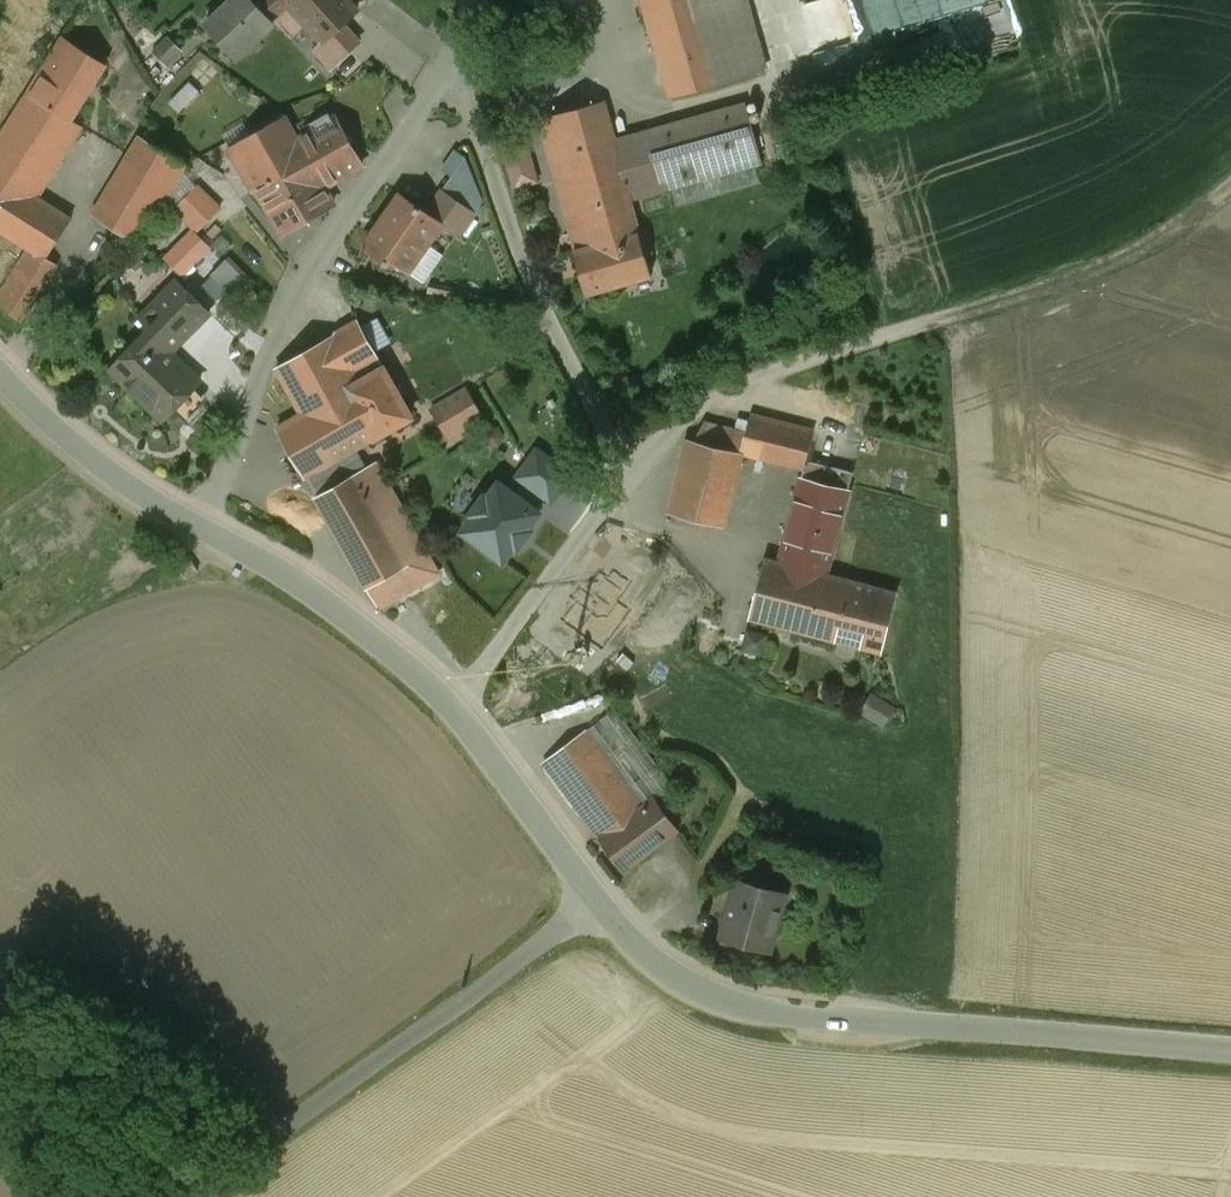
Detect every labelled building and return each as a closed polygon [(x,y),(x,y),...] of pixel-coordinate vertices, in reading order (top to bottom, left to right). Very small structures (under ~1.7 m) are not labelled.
[(205,26),(235,59),(273,24),(271,21),(288,5),(284,0),(263,0),(257,6),(251,0),(233,0),(205,26)] [(346,0),(284,0),(288,5),(322,42),(322,43),(333,32),(356,11),(346,0)] [(670,98),(764,71),(744,0),(642,0),(670,98)] [(333,32),(322,43),(322,42),(314,49),(332,69),(351,51),(333,32)] [(64,38),(29,93),(71,120),(106,65),(64,38)] [(169,39),(154,54),(166,66),(181,50),(169,39)] [(29,93),(0,138),(0,174),(37,197),(81,127),(71,120),(29,93)] [(602,103),(541,120),(574,234),(576,234),(580,250),(639,234),(629,201),(615,151),(612,142),(602,103)] [(745,104),(612,142),(615,151),(629,201),(762,163),(745,104)] [(283,118),(230,148),(254,190),(257,188),(283,234),(334,206),(324,188),(297,141),(283,118)] [(336,119),(297,141),(324,188),(362,166),(336,119)] [(139,136),(92,214),(140,243),(187,166),(139,136)] [(524,138),(501,144),(514,189),(537,183),(524,138)] [(463,173),(460,179),(468,183),(482,157),(460,146),(450,166),(463,173)] [(29,249),(46,260),(47,258),(71,219),(37,197),(0,174),(0,231),(29,249)] [(204,179),(179,207),(197,223),(169,254),(190,274),(219,243),(205,229),(229,203),(204,179)] [(474,215),(441,192),(427,213),(442,224),(442,225),(459,237),(474,215)] [(427,213),(401,195),(364,249),(388,265),(391,261),(409,273),(442,225),(442,224),(427,213)] [(580,250),(574,252),(586,295),(651,276),(645,256),(651,254),(645,233),(639,234),(580,250)] [(0,295),(0,308),(22,322),(57,265),(47,258),(46,260),(29,249),(0,295)] [(231,257),(218,274),(245,293),(257,276),(231,257)] [(165,316),(111,371),(162,420),(201,381),(172,352),(209,315),(176,282),(154,305),(165,316)] [(358,322),(277,368),(302,415),(347,390),(384,368),(358,322)] [(412,418),(384,368),(347,390),(375,439),(412,418)] [(302,415),(277,430),(305,479),(375,439),(347,390),(302,415)] [(468,390),(433,410),(450,439),(451,438),(484,418),(468,390)] [(813,433),(750,417),(746,433),(741,454),(742,454),(804,470),(806,461),(813,433)] [(746,433),(704,422),(694,442),(741,454),(746,433)] [(694,442),(689,441),(670,514),(723,528),(742,454),(741,454),(694,442)] [(853,473),(806,461),(804,470),(802,478),(848,490),(853,473)] [(376,463),(316,498),(378,607),(438,573),(376,463)] [(848,490),(802,478),(779,563),(766,560),(750,619),(881,653),(896,594),(858,583),(826,575),(840,523),(848,490)] [(891,709),(873,697),(863,712),(881,724),(891,709)] [(642,809),(585,732),(545,763),(602,839),(642,809)] [(642,809),(602,839),(624,870),(676,831),(653,800),(642,809)] [(755,878),(745,875),(738,879),(721,938),(769,951),(785,895),(758,888),(759,885),(755,878)]
